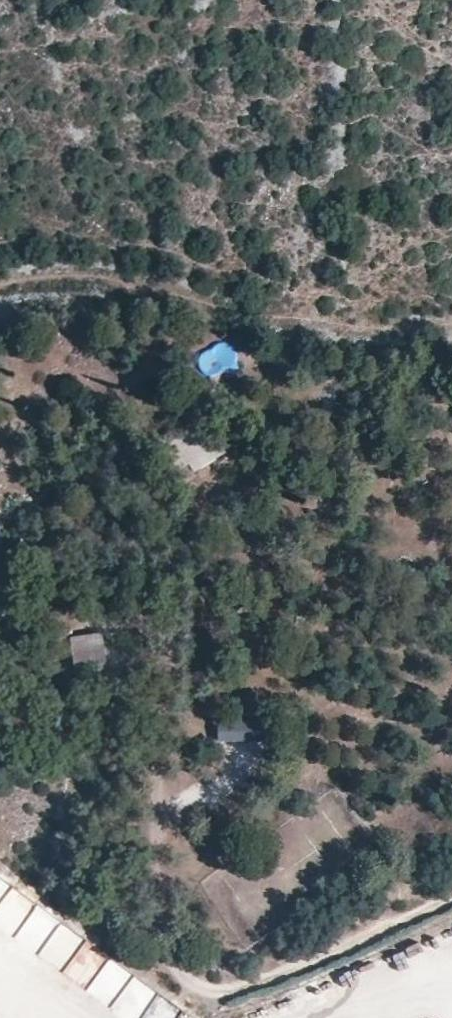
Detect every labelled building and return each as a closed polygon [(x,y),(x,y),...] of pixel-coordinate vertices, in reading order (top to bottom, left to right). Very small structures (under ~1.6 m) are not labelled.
[(210,378),(235,356),(221,339),(196,362),(210,378)] [(79,687),(110,680),(104,631),(91,632),(93,643),(73,645),(79,687)] [(218,719),(217,740),(256,742),(257,720),(218,719)] [(143,1011),(156,993),(39,907),(20,932),(41,948),(37,954),(59,970),(72,952),(103,974),(91,989),(108,1001),(116,990),(143,1011)] [(140,1017),(178,1017),(180,1015),(160,996),(140,1017)]
